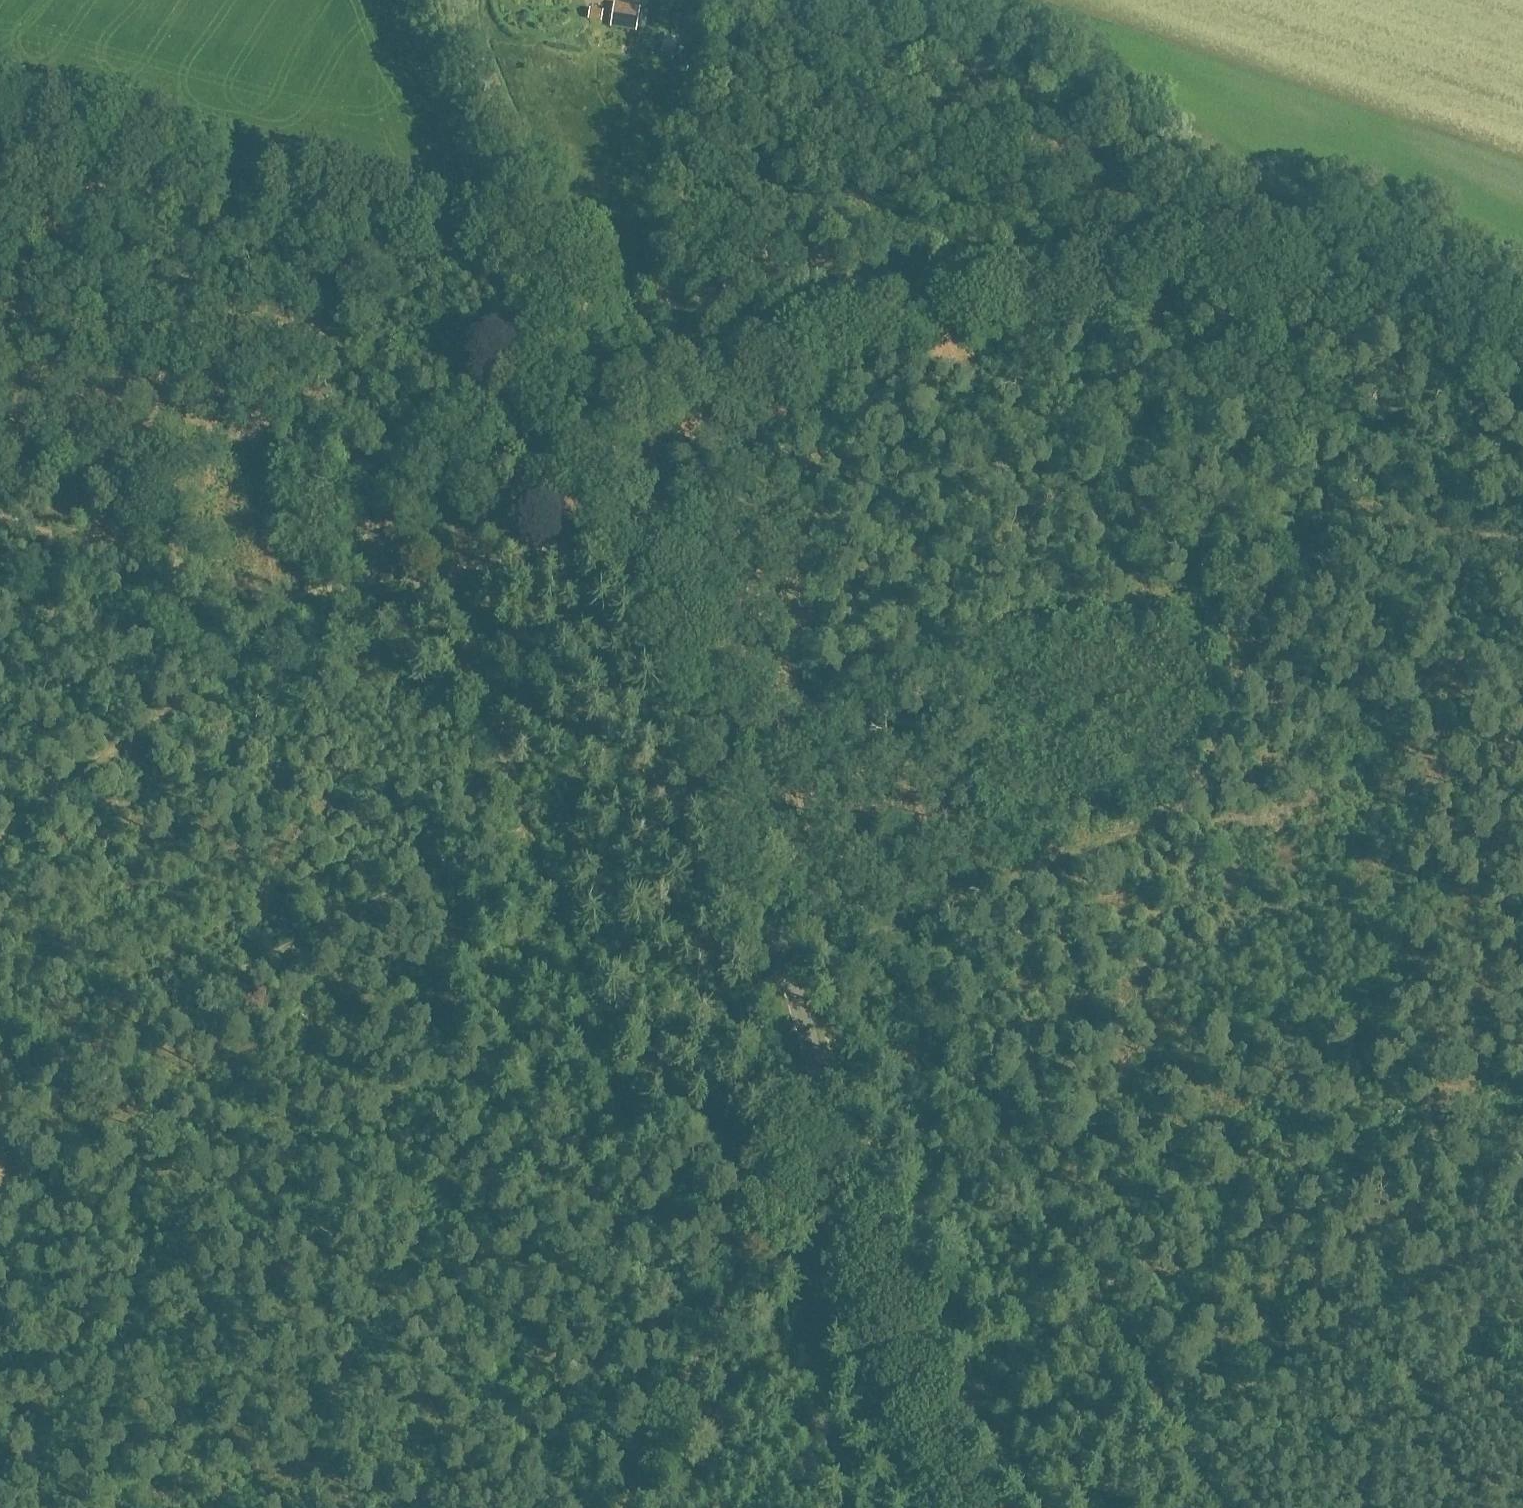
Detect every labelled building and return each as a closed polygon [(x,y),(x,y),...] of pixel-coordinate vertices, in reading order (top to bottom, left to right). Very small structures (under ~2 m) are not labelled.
[(588,20),(602,23),(603,11),(589,8),(588,20)] [(622,46),(652,44),(650,23),(621,25),(622,46)]
